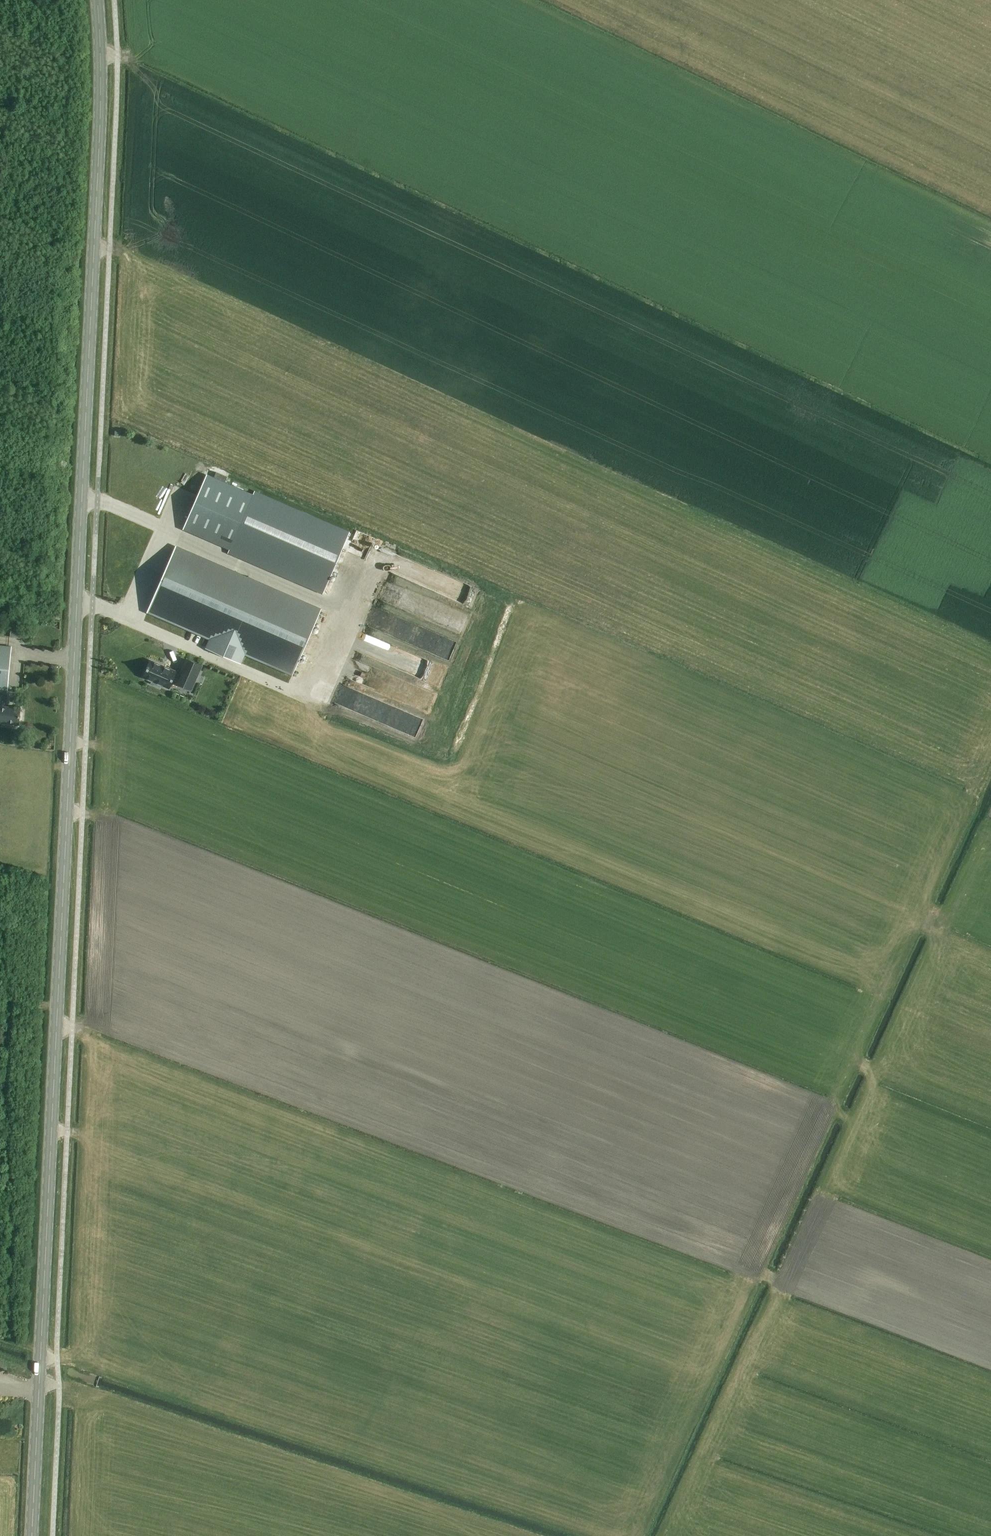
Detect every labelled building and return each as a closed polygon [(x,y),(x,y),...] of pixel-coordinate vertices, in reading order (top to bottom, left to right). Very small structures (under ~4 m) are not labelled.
[(265,501),(207,476),(184,529),(243,554),(265,501)] [(243,554),(241,558),(323,593),(325,589),(347,536),(349,533),(267,497),(265,501),(243,554)] [(147,612),(211,640),(207,649),(240,663),(244,654),(292,675),(320,610),(176,547),(147,612)] [(20,710),(6,708),(11,648),(0,647),(0,693),(1,693),(0,700),(0,724),(19,726),(20,710)] [(409,655),(403,671),(411,675),(417,659),(409,655)] [(180,670),(150,657),(143,674),(152,678),(151,680),(159,683),(160,681),(169,685),(172,677),(181,680),(182,678),(192,682),(200,663),(186,657),(180,670)]
